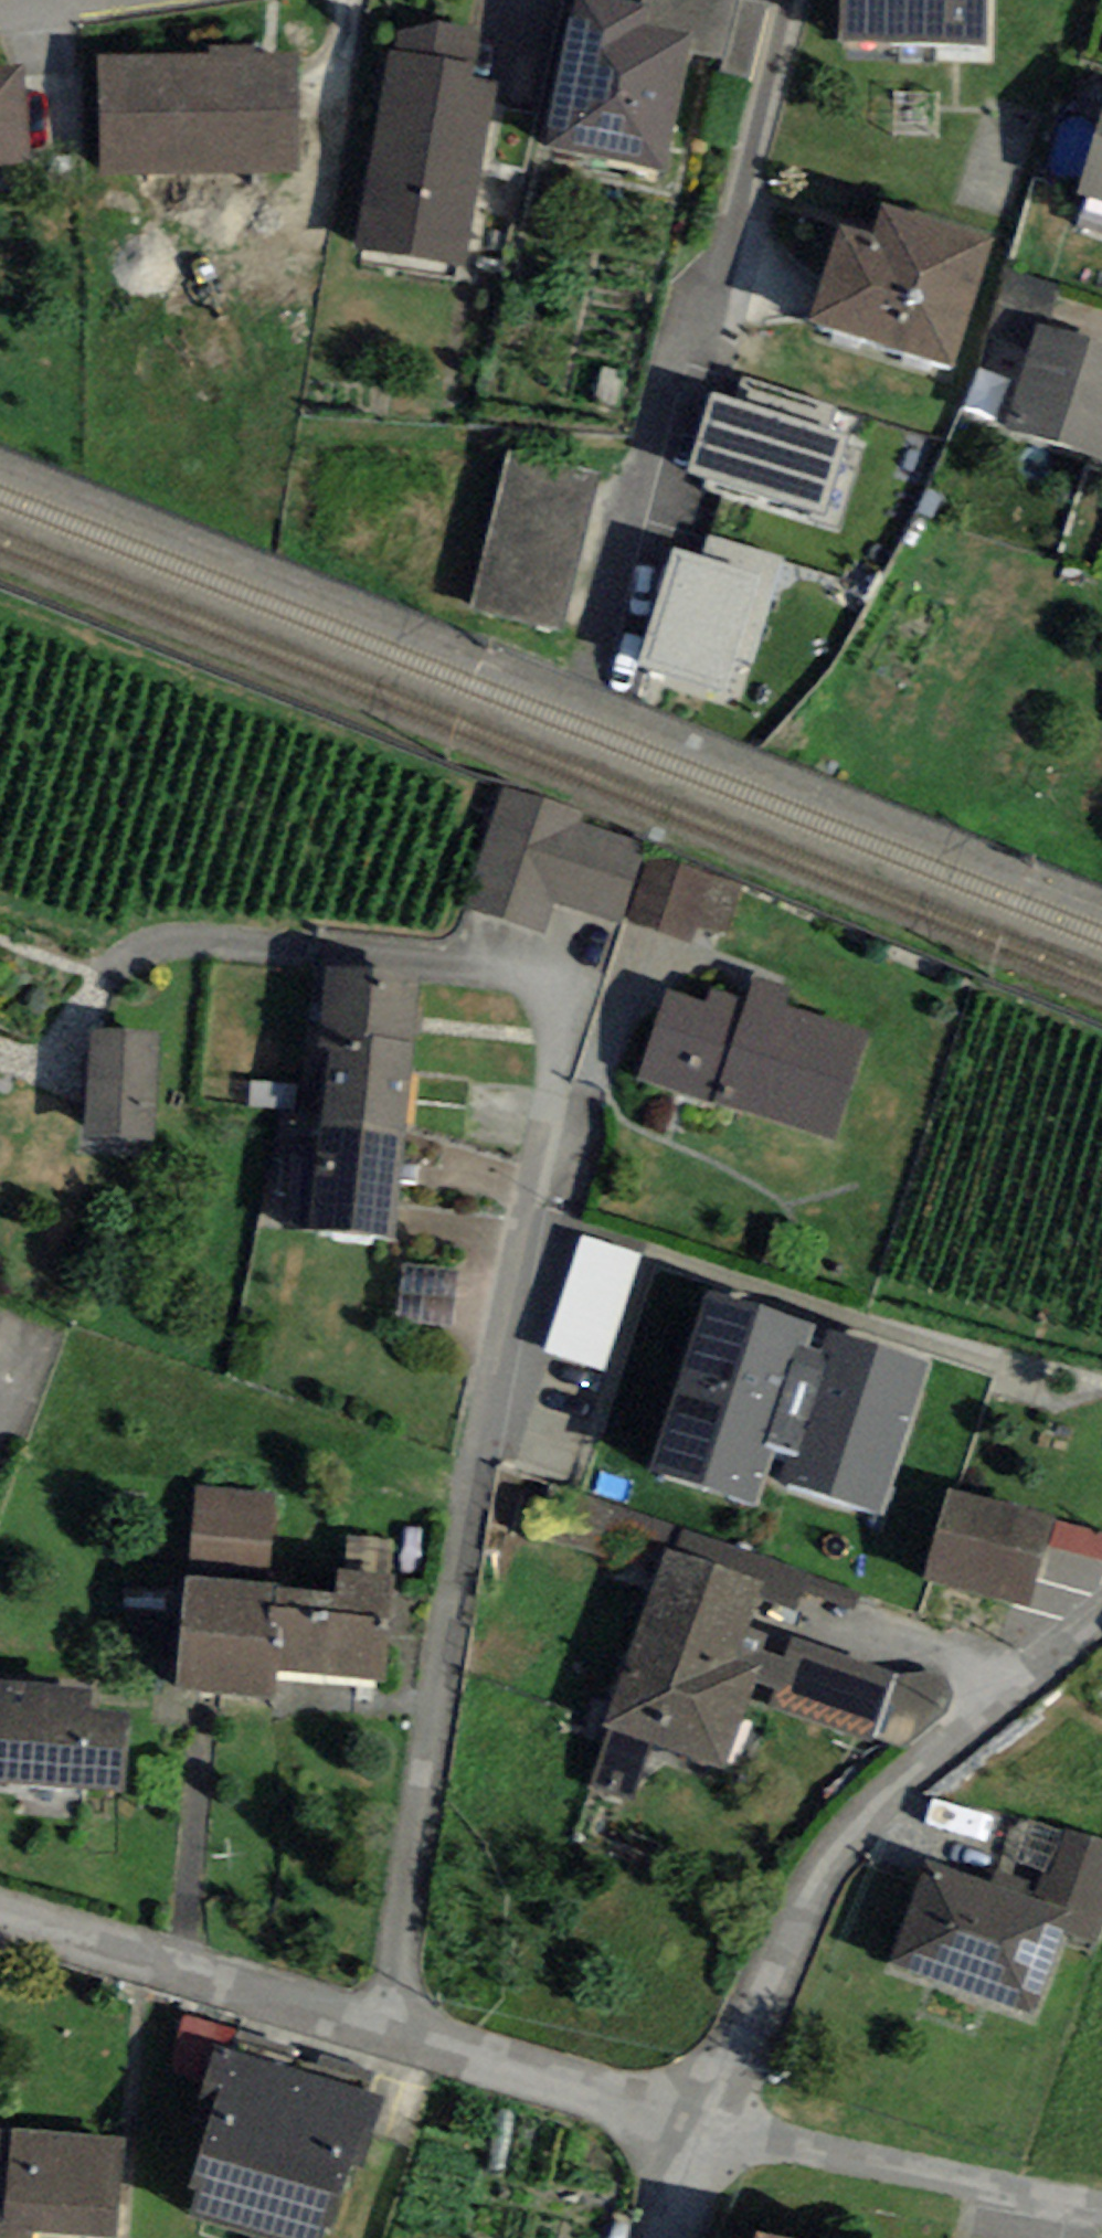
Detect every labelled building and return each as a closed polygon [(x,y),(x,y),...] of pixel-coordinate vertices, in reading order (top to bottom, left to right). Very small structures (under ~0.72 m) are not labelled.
[(667,170),(691,53),(695,34),(646,24),(650,6),(642,4),(622,0),(572,0),(543,145),(667,170)] [(642,4),(650,6),(646,24),(695,34),(691,53),(722,60),(727,60),(740,0),(643,0),(642,4)] [(760,0),(740,0),(727,60),(722,60),(720,72),(754,80),(771,2),(760,0)] [(839,41),(985,45),(986,0),(840,0),(839,41)] [(474,63),(480,30),(480,27),(439,22),(398,32),(394,50),(474,63)] [(354,247),(467,265),(496,84),(471,80),(474,63),(394,50),(388,49),(354,247)] [(100,173),(300,169),(298,53),(98,57),(100,173)] [(29,161),(19,65),(0,67),(0,164),(29,161)] [(1075,194),(1101,201),(1101,105),(1075,194)] [(955,366),(995,236),(883,203),(873,234),(840,224),(810,322),(955,366)] [(1045,327),(1059,285),(1007,268),(983,340),(1027,354),(1037,324),(1045,327)] [(1045,327),(1037,324),(1027,354),(1006,431),(1101,457),(1101,342),(1045,327)] [(736,398),(829,428),(836,404),(743,375),(736,398)] [(736,398),(713,391),(688,470),(823,512),(848,434),(829,428),(736,398)] [(561,629),(600,473),(510,451),(471,607),(561,629)] [(709,534),(703,554),(673,546),(638,665),(727,691),(737,657),(753,662),(784,556),(709,534)] [(501,786),(459,906),(541,934),(552,902),(581,822),(583,815),(501,786)] [(646,845),(581,822),(552,902),(618,925),(646,845)] [(628,922),(691,941),(695,928),(711,875),(648,856),(628,922)] [(742,885),(711,875),(695,928),(726,937),(742,885)] [(420,971),(325,965),(320,1047),(330,1047),(319,1126),(406,1136),(415,1039),(420,971)] [(639,1080),(836,1140),(870,1031),(786,1005),(791,988),(753,976),(746,998),(712,987),(707,1002),(667,990),(639,1080)] [(153,1139),(159,1031),(89,1027),(83,1135),(153,1139)] [(249,1104),(295,1108),(298,1085),(251,1081),(249,1104)] [(308,1229),(395,1238),(406,1136),(319,1126),(308,1229)] [(604,1372),(642,1253),(583,1234),(545,1353),(604,1372)] [(452,1327),(458,1269),(405,1263),(398,1321),(452,1327)] [(880,1514),(928,1363),(829,1331),(822,1351),(807,1346),(815,1322),(709,1288),(649,1472),(755,1506),(775,1444),(791,1449),(780,1483),(880,1514)] [(269,1566),(276,1495),(196,1488),(189,1559),(269,1566)] [(1030,1608),(1055,1517),(947,1488),(922,1579),(1030,1608)] [(1057,1521),(1050,1545),(1101,1559),(1101,1533),(1057,1521)] [(680,1528),(672,1549),(762,1580),(757,1597),(794,1610),(809,1574),(680,1528)] [(344,1571),(393,1575),(395,1539),(347,1536),(344,1571)] [(665,1547),(602,1727),(722,1768),(752,1682),(763,1650),(769,1633),(747,1625),(757,1597),(762,1580),(672,1549),(665,1547)] [(338,1571),(336,1592),(185,1576),(176,1688),(274,1696),(276,1670),(384,1679),(393,1575),(344,1571),(338,1571)] [(895,1672),(790,1637),(783,1657),(763,1650),(752,1682),(773,1689),(767,1707),(871,1742),(895,1672)] [(124,1789),(128,1712),(91,1710),(92,1688),(0,1684),(0,1783),(124,1789)] [(1064,1829),(1041,1900),(1079,1913),(1072,1934),(1101,1944),(1101,1940),(1101,1842),(1064,1829)] [(1041,1900),(925,1860),(887,1967),(1041,2021),(1072,1934),(1079,1913),(1041,1900)] [(198,2211),(257,2229),(308,2074),(220,2049),(199,2119),(214,2123),(195,2186),(204,2189),(198,2211)] [(308,2074),(257,2229),(288,2237),(320,2237),(324,2224),(336,2227),(353,2168),(364,2171),(385,2098),(308,2074)] [(36,2232),(104,2237),(115,2237),(123,2140),(0,2130),(0,2237),(35,2237),(36,2232)]
